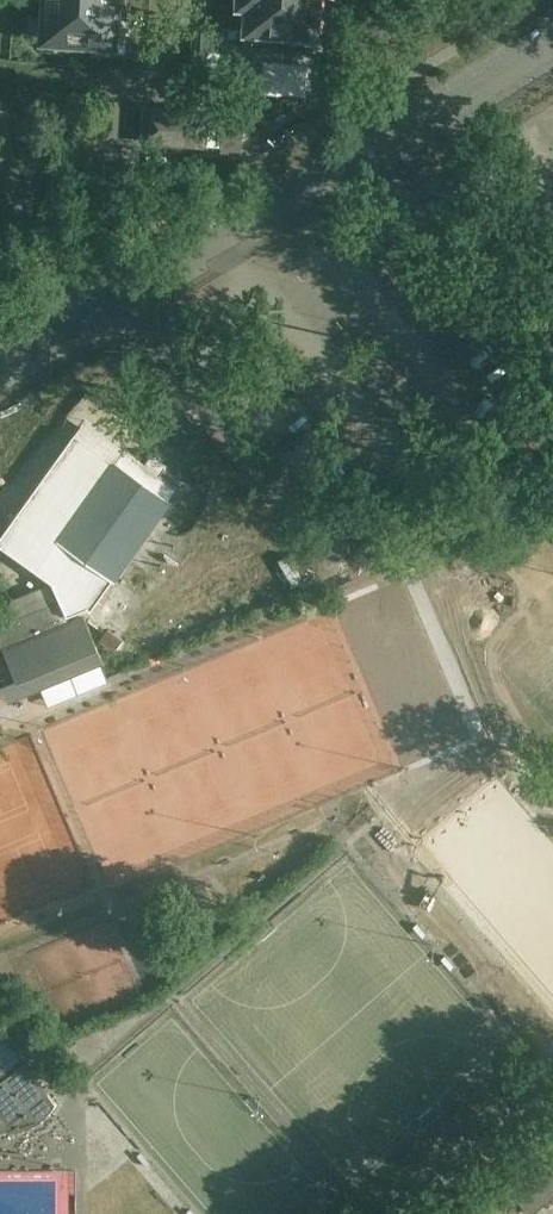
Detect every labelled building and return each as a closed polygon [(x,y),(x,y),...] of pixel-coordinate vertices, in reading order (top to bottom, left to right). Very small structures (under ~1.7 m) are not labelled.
[(45,38),(115,42),(117,0),(47,0),(45,38)] [(317,35),(319,0),(249,0),(247,30),(317,35)] [(208,108),(144,104),(142,142),(206,146),(208,108)] [(50,580),(52,584),(64,611),(65,614),(77,599),(85,604),(100,584),(107,589),(180,486),(162,472),(168,464),(151,452),(145,461),(126,447),(106,475),(87,462),(72,482),(79,487),(47,532),(72,549),(50,580)] [(64,611),(52,584),(15,600),(25,627),(64,611)] [(15,600),(13,601),(0,611),(0,632),(6,646),(5,647),(18,679),(39,688),(103,661),(84,617),(69,623),(65,614),(64,611),(25,627),(15,600)] [(8,1131),(18,1130),(28,1127),(37,1122),(45,1116),(52,1109),(56,1102),(30,1068),(32,1066),(0,1025),(0,1130),(8,1131)]
